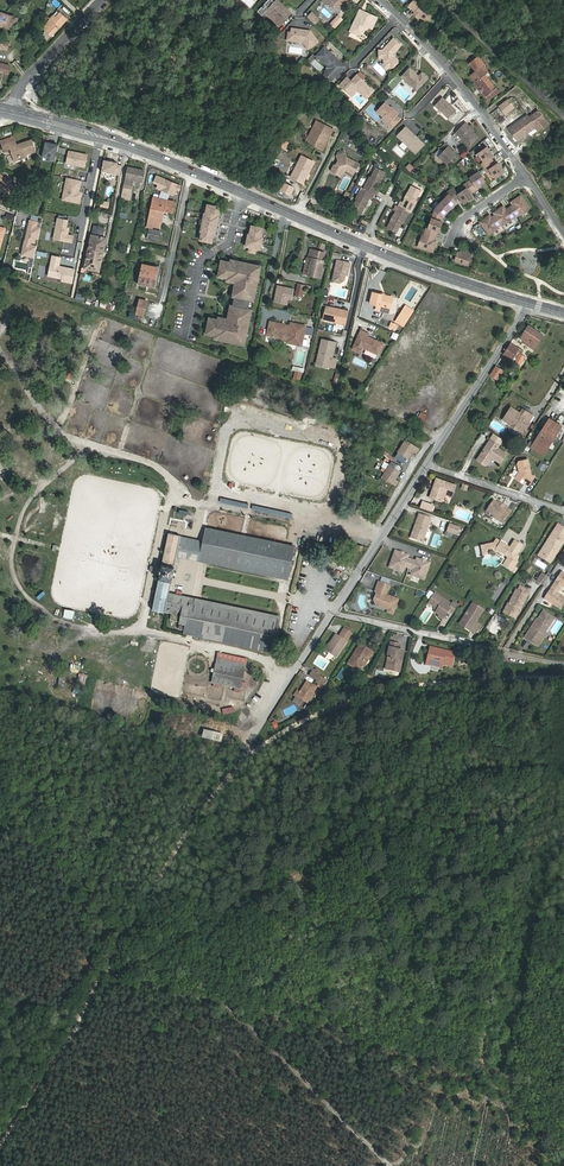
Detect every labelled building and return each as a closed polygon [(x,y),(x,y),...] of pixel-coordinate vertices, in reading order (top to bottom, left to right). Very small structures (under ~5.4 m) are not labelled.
[(322,1),(326,4),(328,2),(337,9),(343,2),(344,3),(347,0),(323,0),(322,1)] [(409,5),(415,12),(413,14),(415,16),(418,18),(420,16),(426,22),(433,14),(419,0),(414,0),(409,5)] [(276,1),(267,11),(277,21),(282,15),(286,19),(290,14),(276,1)] [(360,10),(350,31),(359,35),(362,34),(365,29),(364,27),(365,25),(366,26),(372,29),(377,18),(360,10)] [(8,15),(0,12),(0,25),(4,27),(8,15)] [(67,19),(61,13),(53,22),(50,20),(42,29),(51,37),(59,28),(59,27),(67,19)] [(311,13),(308,16),(314,22),(317,19),(311,13)] [(8,15),(4,27),(14,30),(18,18),(8,15)] [(282,15),(277,21),(281,24),(286,19),(282,15)] [(310,31),(292,29),(291,33),(288,32),(287,41),(303,43),(308,50),(318,42),(310,31)] [(383,50),(379,50),(379,59),(384,58),(384,61),(385,62),(389,67),(390,68),(393,68),(398,62),(398,60),(394,57),(393,57),(392,54),(394,53),(401,46),(393,38),(383,49),(383,50)] [(0,40),(0,41),(0,49),(7,51),(10,43),(0,40)] [(324,48),(317,56),(327,66),(329,66),(330,70),(328,72),(334,78),(343,69),(342,64),(324,48)] [(0,87),(4,73),(8,74),(10,66),(0,63),(0,87)] [(329,66),(327,66),(327,70),(325,73),(325,75),(331,81),(334,78),(328,72),(330,70),(329,66)] [(410,67),(401,77),(412,87),(418,87),(421,84),(422,85),(429,78),(422,72),(419,76),(410,67)] [(470,77),(489,100),(499,92),(480,68),(470,77)] [(347,77),(340,85),(352,97),(358,90),(367,99),(374,90),(357,75),(351,81),(347,77)] [(388,94),(392,90),(388,85),(384,90),(388,94)] [(442,97),(435,106),(449,119),(456,111),(442,97)] [(507,100),(499,106),(505,115),(513,108),(507,100)] [(385,102),(377,111),(383,117),(382,118),(392,128),(401,119),(397,115),(398,114),(391,108),(385,102)] [(538,112),(529,118),(527,116),(509,129),(517,140),(535,128),(538,131),(547,124),(538,112)] [(317,120),(306,143),(323,151),(334,129),(317,120)] [(465,122),(455,133),(470,147),(479,138),(474,133),(468,127),(469,126),(465,122)] [(405,127),(397,136),(416,154),(424,145),(405,127)] [(346,131),(342,138),(346,140),(350,133),(346,131)] [(1,141),(2,145),(15,141),(14,137),(1,141)] [(10,149),(14,159),(35,151),(31,139),(17,145),(15,141),(2,145),(4,151),(10,149)] [(282,139),(278,147),(285,150),(289,143),(282,139)] [(55,163),(59,145),(43,142),(39,159),(55,163)] [(457,155),(445,144),(440,149),(443,152),(439,157),(447,165),(457,155)] [(493,156),(487,147),(478,154),(484,162),(481,164),(487,172),(489,170),(496,179),(505,172),(499,163),(496,165),(491,158),(493,156)] [(346,154),(337,156),(339,161),(337,164),(334,165),(332,170),(333,172),(340,176),(342,175),(345,170),(353,174),(359,164),(347,158),(346,154)] [(314,162),(302,156),(291,177),(303,183),(314,162)] [(115,175),(117,164),(117,163),(102,160),(100,172),(115,175)] [(417,166),(412,171),(416,175),(421,170),(417,166)] [(357,199),(352,209),(361,214),(365,208),(364,205),(365,203),(368,202),(370,197),(372,198),(375,194),(376,195),(379,190),(377,189),(379,185),(378,182),(379,180),(382,179),(385,172),(376,167),(371,177),(370,177),(364,188),(362,187),(356,199),(357,199)] [(133,180),(140,182),(142,182),(144,171),(128,168),(125,183),(123,194),(130,196),(133,180)] [(486,182),(479,172),(470,178),(472,181),(465,186),(467,190),(459,196),(453,188),(447,193),(449,194),(434,210),(428,228),(426,227),(423,235),(422,235),(418,246),(431,251),(433,244),(434,245),(436,240),(434,239),(436,231),(439,231),(442,221),(440,220),(441,217),(442,218),(457,202),(455,201),(460,198),(465,205),(474,199),(471,195),(479,190),(477,188),(486,182)] [(2,175),(0,174),(0,190),(6,195),(10,199),(18,190),(9,182),(10,181),(5,177),(2,175)] [(294,188),(284,183),(281,190),(290,195),(294,188)] [(421,190),(411,186),(408,192),(409,195),(408,197),(405,198),(403,202),(401,201),(398,206),(396,205),(394,209),(396,210),(394,215),(395,218),(394,220),(391,221),(388,228),(397,232),(402,222),(403,223),(409,211),(411,212),(417,201),(416,200),(421,190)] [(479,221),(488,234),(498,228),(497,227),(501,224),(501,225),(519,214),(519,215),(529,208),(520,195),(516,198),(516,199),(511,202),(512,204),(505,209),(503,207),(498,210),(497,209),(493,212),(495,215),(491,218),(490,216),(484,219),(483,218),(479,221)] [(161,222),(162,222),(164,211),(165,208),(173,210),(175,202),(154,198),(148,227),(152,228),(153,226),(160,227),(161,222)] [(202,231),(200,240),(212,242),(213,233),(215,234),(218,216),(217,216),(219,207),(207,205),(205,213),(204,213),(200,231),(202,231)] [(36,240),(39,220),(24,218),(22,238),(36,240)] [(474,228),(480,233),(484,229),(477,224),(474,228)] [(92,236),(85,268),(99,271),(107,235),(104,234),(105,227),(94,225),(92,236)] [(250,234),(248,234),(246,246),(250,247),(249,252),(255,253),(256,248),(260,249),(262,237),(261,237),(263,228),(251,226),(250,234)] [(159,240),(161,231),(150,229),(148,238),(159,240)] [(458,251),(454,260),(467,265),(472,252),(461,248),(460,252),(458,251)] [(308,274),(307,275),(320,278),(324,261),(326,253),(313,250),(311,259),(308,274)] [(303,273),(308,274),(311,259),(308,258),(307,258),(303,273)] [(251,300),(254,301),(261,266),(231,260),(230,263),(222,261),(219,277),(227,278),(227,281),(236,283),(237,281),(238,282),(237,287),(235,286),(233,297),(235,297),(234,301),(250,305),(251,300)] [(350,263),(337,260),(332,281),(340,283),(344,280),(345,275),(346,272),(348,273),(350,263)] [(159,268),(143,265),(140,284),(155,287),(159,268)] [(298,284),(296,296),(303,297),(305,286),(298,284)] [(278,286),(274,302),(287,305),(288,300),(288,298),(293,295),(294,290),(278,286)] [(389,313),(391,308),(387,307),(390,296),(383,295),(373,293),(370,304),(377,305),(376,310),(389,313)] [(111,311),(113,302),(100,299),(98,308),(111,311)] [(148,301),(140,300),(137,314),(145,315),(148,301)] [(245,345),(252,310),(249,309),(250,305),(234,301),(233,306),(231,305),(229,316),(231,316),(230,321),(229,321),(229,319),(219,317),(219,320),(210,318),(207,334),(216,336),(215,338),(245,345)] [(341,310),(327,306),(323,320),(345,325),(348,313),(340,312),(341,310)] [(404,309),(398,318),(406,323),(411,314),(404,309)] [(270,323),(268,335),(288,340),(290,327),(270,323)] [(302,346),(306,326),(291,323),(290,327),(288,340),(287,343),(302,346)] [(520,338),(528,343),(527,345),(534,350),(544,335),(529,325),(520,338)] [(353,349),(361,352),(363,348),(379,355),(384,344),(368,337),(369,334),(361,331),(353,349)] [(392,332),(390,338),(396,340),(398,334),(392,332)] [(320,360),(322,363),(322,366),(334,369),(337,360),(332,358),(336,343),(322,340),(317,359),(320,360)] [(504,354),(515,361),(520,353),(522,351),(511,343),(504,354)] [(296,347),(293,366),(304,368),(307,349),(296,347)] [(520,353),(515,361),(520,364),(525,357),(520,353)] [(498,380),(504,371),(496,367),(491,375),(498,380)] [(217,406),(223,399),(220,397),(215,404),(217,406)] [(524,416),(520,414),(511,408),(503,420),(511,425),(512,427),(516,430),(517,429),(522,432),(525,428),(526,428),(529,423),(528,423),(533,416),(527,412),(524,416)] [(561,426),(550,419),(531,448),(543,455),(561,426)] [(406,440),(399,452),(407,458),(409,454),(410,455),(413,451),(416,453),(419,448),(406,440)] [(482,452),(477,460),(485,465),(487,464),(492,457),(500,462),(506,453),(497,447),(498,445),(490,440),(485,446),(487,448),(485,451),(482,452)] [(528,460),(519,461),(517,464),(518,468),(520,468),(520,471),(519,472),(519,473),(518,473),(515,478),(524,484),(525,484),(529,486),(535,477),(531,474),(528,460)] [(390,465),(382,478),(395,486),(398,481),(394,478),(397,474),(397,475),(400,471),(390,465)] [(456,485),(437,478),(430,496),(441,500),(444,493),(452,496),(456,485)] [(500,507),(499,503),(494,500),(487,511),(495,516),(494,517),(503,523),(511,511),(505,507),(501,508),(500,507)] [(423,501),(421,507),(431,511),(433,505),(423,501)] [(423,542),(432,518),(419,513),(411,538),(423,542)] [(457,535),(460,528),(450,524),(447,531),(457,535)] [(543,554),(553,560),(563,542),(563,528),(558,525),(548,540),(551,542),(543,554)] [(184,633),(273,651),(275,642),(274,642),(279,619),(168,596),(177,553),(287,576),(292,556),(294,547),(206,528),(203,542),(186,538),(185,543),(180,542),(181,536),(169,533),(152,610),(165,613),(165,611),(172,613),(170,620),(180,622),(180,623),(186,624),(184,633)] [(510,547),(497,539),(494,543),(486,545),(487,552),(496,550),(500,553),(501,552),(507,556),(508,558),(503,565),(513,571),(519,562),(517,555),(523,545),(515,540),(510,547)] [(548,540),(539,555),(551,563),(553,560),(543,554),(551,542),(548,540)] [(409,556),(396,552),(390,568),(403,572),(405,567),(413,570),(412,575),(424,580),(430,563),(417,559),(416,562),(408,559),(409,556)] [(544,598),(560,609),(563,602),(563,597),(558,593),(562,586),(563,587),(563,572),(562,571),(544,598)] [(549,577),(543,573),(538,581),(544,585),(549,577)] [(390,586),(380,582),(376,592),(378,593),(375,601),(378,606),(390,610),(389,613),(394,615),(396,610),(397,609),(398,606),(398,605),(399,600),(387,595),(390,586)] [(521,608),(522,609),(528,595),(527,594),(518,590),(517,589),(510,603),(509,602),(504,613),(516,619),(521,608)] [(436,592),(430,602),(436,606),(439,608),(436,611),(440,614),(439,615),(443,618),(449,609),(453,612),(458,604),(454,601),(453,603),(436,592)] [(485,609),(474,602),(462,620),(473,626),(471,630),(475,632),(480,623),(477,621),(485,609)] [(525,637),(538,646),(546,634),(546,632),(555,618),(544,611),(539,618),(537,619),(536,620),(536,622),(533,625),(525,637)] [(460,623),(471,630),(473,626),(462,620),(460,623)] [(336,658),(352,633),(345,628),(340,636),(336,634),(330,643),(325,650),(336,658)] [(374,652),(361,644),(349,663),(360,670),(367,659),(369,660),(374,652)] [(388,669),(400,672),(405,651),(399,649),(390,647),(388,655),(391,655),(388,669)] [(431,647),(427,661),(443,665),(443,664),(452,666),(455,653),(431,647)] [(241,689),(243,679),(247,659),(219,653),(212,683),(241,689)] [(208,664),(193,661),(191,670),(205,674),(208,664)] [(305,664),(305,665),(313,671),(316,673),(317,674),(319,671),(316,669),(315,670),(305,664)] [(316,673),(313,671),(310,676),(320,682),(319,684),(323,687),(327,680),(317,674),(316,673)] [(372,677),(368,675),(364,682),(369,684),(372,677)] [(308,681),(297,697),(302,699),(307,703),(317,687),(308,681)] [(274,720),(270,723),(274,729),(279,726),(274,720)] [(220,742),(222,733),(202,728),(200,737),(220,742)]
